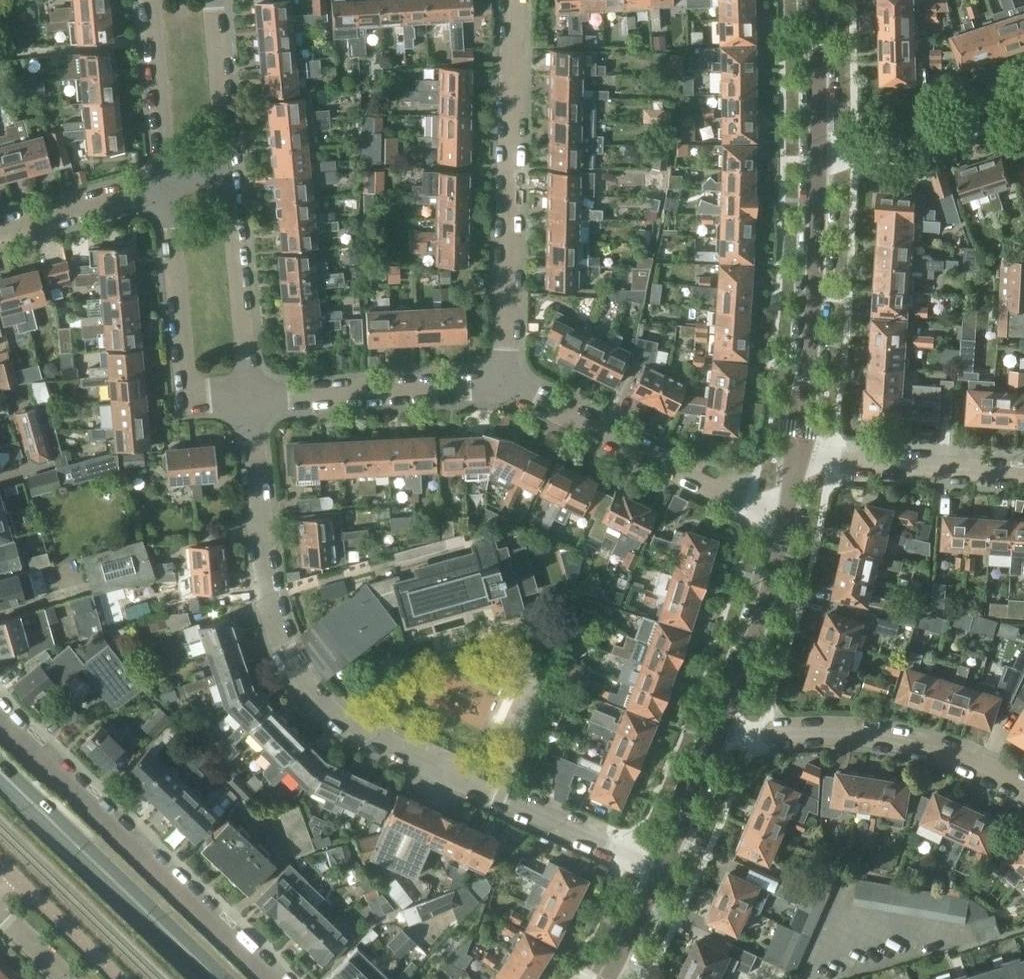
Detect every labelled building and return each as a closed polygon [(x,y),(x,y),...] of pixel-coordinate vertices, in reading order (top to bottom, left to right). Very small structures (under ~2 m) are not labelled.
[(76,9),(71,10),(70,5),(54,7),(55,10),(50,10),(51,21),(109,16),(108,5),(110,3),(110,0),(75,0),(76,9)] [(314,21),(313,13),(290,15),(289,0),(270,0),(270,1),(257,2),(257,5),(255,7),(256,14),(258,15),(259,26),(304,22),(314,21)] [(315,13),(327,12),(326,0),(314,0),(315,13)] [(355,0),(331,0),(334,37),(348,36),(349,55),(359,54),(355,0)] [(359,54),(366,54),(365,34),(366,31),(366,28),(365,25),(380,24),(379,0),(355,0),(359,54)] [(402,0),(379,0),(380,24),(403,22),(402,0)] [(411,22),(426,21),(425,0),(402,0),(403,22),(404,31),(403,31),(404,47),(414,47),(413,37),(415,37),(415,27),(411,22)] [(426,21),(449,19),(450,19),(448,0),(425,0),(426,21)] [(472,63),(472,47),(462,47),(461,33),(463,31),(463,25),(458,21),(458,19),(473,18),(473,9),(472,3),(472,0),(448,0),(450,19),(449,19),(450,28),(451,40),(451,47),(452,47),(452,63),(472,63)] [(573,34),(573,45),(583,45),(582,34),(581,19),(579,0),(555,0),(556,12),(571,11),(573,34)] [(589,19),(588,10),(603,9),(602,0),(579,0),(581,19),(589,19)] [(626,7),(626,0),(602,0),(603,9),(618,8),(626,7)] [(649,6),(650,29),(661,29),(659,5),(685,3),(686,3),(686,0),(649,0),(649,6)] [(720,19),(753,17),(753,15),(755,13),(755,8),(753,6),(753,0),(719,0),(720,19)] [(914,11),(914,0),(880,0),(881,1),(881,12),(914,11)] [(995,13),(998,22),(1008,52),(1010,51),(1012,53),(1018,51),(1019,48),(1023,47),(1023,29),(1017,8),(1014,0),(1003,0),(1006,9),(995,13)] [(948,1),(938,2),(926,2),(926,11),(938,11),(938,10),(950,10),(948,1)] [(967,6),(971,18),(981,14),(978,3),(967,6)] [(21,10),(22,24),(36,23),(34,9),(21,10)] [(914,11),(881,12),(881,24),(879,26),(880,31),(882,33),(882,36),(915,35),(914,11)] [(938,21),(938,11),(926,11),(927,21),(938,21)] [(315,13),(313,13),(314,21),(328,20),(327,12),(315,13)] [(628,34),(627,28),(627,16),(627,15),(619,16),(620,34),(628,34)] [(627,16),(627,28),(635,28),(635,15),(627,16)] [(70,28),(71,43),(111,40),(111,36),(113,35),(112,28),(110,27),(109,16),(51,21),(46,22),(47,30),(70,28)] [(753,17),(720,19),(721,43),(754,41),(754,30),(756,30),(755,20),(753,21),(753,17)] [(977,29),(974,19),(965,22),(968,32),(954,36),(964,67),(967,66),(969,67),(974,65),(976,63),(986,59),(976,29),(977,29)] [(304,30),(304,22),(259,26),(260,37),(258,38),(259,45),(261,46),(261,49),(293,46),(292,31),(304,30)] [(976,29),(986,59),(996,56),(999,57),(1004,56),(1005,53),(1008,52),(998,22),(977,29),(976,29)] [(450,28),(443,28),(443,40),(451,40),(450,28)] [(691,31),(691,43),(703,43),(702,30),(691,31)] [(534,44),(546,44),(547,35),(534,34),(534,44)] [(557,45),(573,45),(573,34),(557,34),(557,45)] [(596,34),(582,34),(583,45),(597,46),(596,34)] [(654,48),(665,48),(664,35),(653,35),(654,48)] [(882,59),(915,59),(915,35),(882,36),(882,38),(880,40),(880,46),(882,48),(882,59)] [(305,60),(305,56),(294,57),(293,46),(261,49),(261,51),(259,53),(260,60),(262,61),(263,72),(321,67),(320,59),(305,60)] [(722,70),(754,70),(754,59),(756,56),(756,51),(754,49),(754,46),(722,46),(722,61),(712,61),(712,70),(722,70)] [(943,58),(943,48),(931,48),(931,58),(943,58)] [(112,49),(69,54),(70,68),(57,69),(58,79),(76,78),(76,77),(114,73),(113,62),(115,61),(115,54),(112,53),(112,49)] [(552,62),(552,73),(583,74),(583,73),(605,74),(605,65),(595,65),(595,50),(553,49),(553,52),(550,52),(550,62),(552,62)] [(665,73),(681,74),(682,55),(670,54),(669,58),(666,58),(665,73)] [(690,56),(688,70),(701,70),(700,55),(690,56)] [(916,82),(927,82),(926,58),(915,59),(882,59),(882,71),(880,73),(881,78),(883,80),(883,84),(903,84),(905,86),(910,85),(912,83),(916,83),(916,82)] [(943,67),(943,58),(931,58),(931,67),(943,67)] [(13,66),(2,69),(6,81),(16,78),(13,66)] [(321,75),(321,67),(263,72),(264,83),(262,84),(263,91),(265,93),(265,96),(297,93),(296,77),(321,75)] [(472,67),(441,67),(441,79),(416,79),(416,89),(416,90),(472,91),(472,80),(474,80),(474,70),(472,70),(472,67)] [(722,93),(754,93),(754,90),(757,88),(757,82),(754,80),(754,70),(722,70),(722,93)] [(78,101),(85,100),(101,98),(101,102),(117,101),(116,94),(118,92),(118,85),(115,84),(114,73),(76,77),(76,78),(78,101)] [(583,89),(583,74),(552,73),(552,75),(550,75),(550,86),(552,86),(552,96),(594,97),(594,98),(609,98),(609,90),(583,89)] [(683,75),(683,90),(683,93),(693,93),(693,75),(683,75)] [(30,82),(39,106),(46,105),(44,81),(30,82)] [(0,86),(0,100),(9,98),(5,85),(0,86)] [(471,102),(472,91),(416,90),(416,89),(404,89),(404,100),(420,100),(420,102),(425,102),(427,104),(434,105),(436,103),(441,103),(441,113),(441,114),(471,114),(471,112),(474,112),(474,102),(471,102)] [(722,116),(755,116),(754,105),(757,103),(757,98),(754,95),(754,93),(722,93),(722,116)] [(271,112),(272,123),(330,117),(329,108),(312,110),(311,97),(302,98),(302,96),(270,99),(270,102),(268,104),(269,111),(271,112)] [(551,119),(594,120),(594,98),(594,97),(552,96),(551,107),(549,107),(549,117),(551,117),(551,119)] [(101,102),(101,98),(85,100),(87,120),(63,122),(64,130),(99,127),(119,125),(118,114),(120,112),(120,105),(117,104),(117,101),(101,102)] [(702,117),(714,117),(714,106),(702,107),(702,117)] [(644,108),(643,122),(671,123),(672,109),(644,108)] [(432,113),(432,136),(432,137),(471,138),(471,127),(473,127),(473,117),(471,117),(471,114),(441,114),(441,113),(432,113)] [(361,114),(361,131),(381,132),(382,114),(361,114)] [(722,116),(723,140),(755,140),(755,137),(757,134),(757,129),(755,127),(755,116),(722,116)] [(290,145),(290,149),(306,148),(304,129),(319,127),(320,129),(328,129),(329,126),(331,126),(330,117),(272,123),(273,134),(271,134),(270,136),(270,142),(272,144),(274,144),(274,147),(290,145)] [(29,139),(24,118),(14,121),(15,124),(16,124),(29,172),(39,170),(40,172),(49,169),(49,167),(52,166),(43,135),(29,139)] [(602,135),(594,135),(594,120),(551,119),(551,122),(549,122),(549,132),(551,132),(551,143),(602,144),(602,135)] [(7,181),(18,178),(17,176),(29,172),(16,124),(15,124),(5,126),(7,133),(0,135),(0,155),(7,181)] [(682,124),(681,124),(681,139),(695,139),(695,124),(683,124),(682,124)] [(71,161),(66,141),(89,137),(90,151),(109,150),(111,155),(124,151),(123,135),(120,136),(119,125),(99,127),(64,130),(47,132),(56,165),(59,164),(60,168),(68,166),(68,162),(71,161)] [(360,145),(381,146),(381,132),(361,131),(360,145)] [(648,135),(648,147),(670,148),(670,135),(648,135)] [(385,136),(385,162),(397,162),(398,136),(385,136)] [(432,137),(432,136),(418,136),(418,145),(440,146),(440,161),(470,161),(470,158),(473,158),(473,148),(470,148),(471,138),(432,137)] [(550,163),(550,166),(593,167),(593,152),(602,152),(602,144),(551,143),(551,153),(548,153),(548,163),(550,163)] [(686,149),(686,143),(679,143),(677,154),(683,155),(686,149)] [(715,152),(722,152),(722,167),(754,168),(754,166),(756,163),(757,158),(754,156),(755,144),(723,144),(703,144),(703,154),(715,154),(715,152)] [(307,152),(306,148),(290,149),(290,145),(274,147),(275,154),(273,154),(271,155),(272,162),(274,164),(276,163),(277,174),(308,171),(309,172),(317,171),(329,170),(336,169),(335,159),(308,162),(307,152)] [(381,160),(381,146),(360,145),(360,159),(381,160)] [(652,168),(658,168),(666,169),(668,150),(654,149),(652,168)] [(989,192),(998,189),(1012,184),(1003,154),(999,156),(998,154),(989,157),(990,159),(979,162),(989,192)] [(989,192),(979,162),(969,166),(968,164),(959,167),(960,169),(956,170),(965,199),(969,198),(989,192)] [(722,167),(722,181),(715,181),(711,175),(702,183),(702,189),(721,189),(721,190),(753,190),(754,180),(756,178),(756,172),(754,170),(754,168),(722,167)] [(74,172),(77,183),(88,180),(84,169),(74,172)] [(932,173),(939,196),(941,195),(952,192),(946,169),(932,173)] [(373,192),(373,170),(365,170),(364,192),(373,192)] [(470,171),(423,170),(423,185),(413,185),(413,194),(470,195),(470,184),(472,184),(472,174),(470,174),(470,171)] [(580,195),(580,196),(606,196),(606,188),(581,188),(581,171),(550,170),(550,173),(548,173),(548,183),(550,183),(550,194),(580,195)] [(295,200),(311,199),(309,172),(308,171),(277,174),(278,185),(276,185),(274,187),(275,194),(277,195),(279,195),(279,198),(295,196),(295,200)] [(681,179),(669,178),(669,188),(681,188),(681,179)] [(1001,196),(998,189),(989,192),(992,200),(995,211),(1005,208),(1001,196)] [(702,213),(753,215),(756,215),(756,203),(759,201),(759,196),(756,193),(756,190),(753,190),(721,190),(721,192),(717,192),(717,203),(716,203),(701,198),(696,213),(702,213)] [(915,219),(925,220),(925,209),(926,195),(913,194),(913,192),(903,191),(903,193),(881,192),(881,195),(878,195),(878,205),(880,206),(879,217),(882,217),(915,219)] [(952,192),(941,195),(949,221),(962,222),(952,192)] [(470,195),(413,194),(413,203),(439,203),(438,218),(469,218),(469,216),(471,216),(472,206),(469,206),(470,195)] [(580,195),(550,194),(550,197),(547,197),(547,207),(549,207),(549,217),(589,218),(589,219),(602,219),(603,209),(591,209),(588,206),(584,209),(580,209),(580,196),(580,195)] [(372,216),(373,195),(363,195),(364,216),(372,216)] [(295,196),(279,198),(280,205),(278,205),(276,207),(277,213),(279,215),(280,215),(281,226),(313,223),(311,199),(295,200),(295,196)] [(650,208),(658,210),(660,199),(652,197),(650,208)] [(674,200),(664,198),(663,209),(672,211),(674,200)] [(995,211),(992,200),(982,204),(985,214),(995,211)] [(936,210),(925,209),(925,220),(929,220),(935,220),(936,210)] [(324,222),(335,221),(334,211),(323,212),(324,222)] [(752,225),(753,215),(702,213),(701,222),(718,223),(716,225),(716,237),(752,238),(752,235),(755,233),(755,228),(752,225)] [(549,241),(589,241),(589,219),(589,218),(549,217),(549,228),(547,228),(546,238),(549,238),(549,241)] [(880,240),(913,243),(914,228),(928,229),(941,230),(941,221),(935,220),(929,220),(925,220),(915,219),(882,217),(881,228),(879,230),(878,235),(880,238),(880,240)] [(410,240),(469,242),(469,231),(471,231),(471,221),(469,221),(469,218),(438,218),(438,232),(427,232),(410,232),(410,240)] [(324,222),(313,223),(281,226),(283,237),(280,238),(281,245),(283,246),(284,249),(315,246),(314,232),(338,229),(338,220),(335,221),(324,222)] [(639,231),(639,243),(650,243),(650,231),(639,231)] [(752,238),(716,237),(716,249),(717,251),(696,250),(695,259),(708,260),(752,261),(752,250),(754,247),(754,242),(752,240),(752,238)] [(469,242),(410,240),(410,247),(417,247),(417,249),(426,249),(426,254),(438,254),(438,265),(468,265),(468,262),(471,262),(471,252),(468,252),(469,242)] [(935,268),(959,269),(960,260),(935,259),(930,254),(923,254),(918,258),(912,258),(913,243),(880,240),(880,243),(878,245),(877,251),(879,253),(879,264),(935,268)] [(548,264),(600,265),(600,257),(589,256),(589,241),(549,241),(549,243),(546,243),(546,253),(548,253),(548,264)] [(77,261),(68,262),(71,274),(74,274),(133,269),(132,258),(134,257),(133,248),(131,248),(131,245),(123,245),(123,243),(113,244),(114,246),(99,248),(99,245),(92,246),(92,248),(89,249),(90,264),(77,265),(77,261)] [(350,262),(359,261),(358,245),(349,246),(350,262)] [(966,247),(964,271),(978,272),(981,263),(975,248),(966,247)] [(282,277),(328,273),(327,263),(324,260),(313,261),(312,251),(280,254),(280,256),(278,258),(279,265),(281,266),(282,277)] [(651,267),(653,257),(638,255),(637,266),(651,267)] [(1002,264),(1001,294),(1001,295),(1023,297),(1023,260),(1003,259),(1002,264)] [(751,268),(751,265),(720,263),(719,287),(750,289),(750,278),(753,276),(753,270),(751,268)] [(600,265),(548,264),(548,274),(546,274),(546,284),(548,285),(548,287),(579,288),(579,273),(599,274),(600,265)] [(877,288),(910,290),(911,276),(935,277),(935,268),(879,264),(878,275),(875,278),(875,283),(877,285),(877,288)] [(400,265),(387,265),(388,279),(389,282),(401,282),(400,265)] [(26,273),(15,275),(30,329),(38,327),(32,304),(47,300),(39,269),(36,270),(35,268),(25,270),(26,273)] [(365,269),(366,278),(372,278),(375,275),(374,268),(365,269)] [(133,269),(74,274),(75,282),(82,281),(86,285),(94,284),(97,280),(101,280),(103,297),(135,294),(135,290),(137,288),(136,281),(134,279),(133,269)] [(450,269),(441,269),(441,282),(450,283),(450,269)] [(284,300),(316,297),(315,284),(322,283),(322,286),(339,285),(339,283),(343,282),(342,272),(328,273),(282,277),(283,288),(281,290),(282,297),(284,298),(284,300)] [(30,329),(15,275),(5,278),(4,276),(0,277),(0,310),(0,312),(13,309),(19,332),(30,329)] [(710,287),(711,277),(699,276),(698,286),(710,287)] [(646,289),(648,279),(634,278),(633,289),(646,289)] [(652,287),(650,302),(660,303),(662,283),(653,282),(652,287)] [(750,289),(719,287),(718,287),(710,287),(698,286),(692,285),(692,294),(703,295),(706,298),(711,298),(714,296),(713,306),(717,307),(717,309),(748,311),(748,309),(751,307),(751,302),(749,299),(750,289)] [(440,287),(440,299),(449,299),(449,286),(440,287)] [(623,301),(627,289),(608,288),(607,297),(623,301)] [(908,311),(910,290),(877,288),(877,291),(874,293),(874,299),(876,301),(875,313),(908,315),(908,311)] [(627,289),(623,301),(624,302),(625,299),(644,303),(646,289),(627,289)] [(136,299),(135,294),(103,297),(88,299),(90,316),(69,318),(70,327),(82,326),(82,325),(138,320),(137,309),(139,307),(138,301),(136,299)] [(1001,295),(999,335),(1023,336),(1023,297),(1001,295)] [(380,306),(381,311),(366,312),(368,344),(371,343),(372,346),(379,345),(381,343),(391,342),(390,310),(389,296),(381,297),(378,300),(378,307),(380,306)] [(287,323),(340,318),(339,318),(342,317),(342,309),(318,311),(316,297),(284,300),(285,303),(283,305),(283,311),(286,313),(287,323)] [(917,305),(916,316),(928,317),(929,306),(917,305)] [(467,339),(465,307),(441,308),(443,340),(454,339),(456,341),(462,341),(464,339),(467,339)] [(414,325),(415,341),(422,341),(424,343),(431,343),(432,340),(443,340),(441,308),(418,309),(418,325),(414,325)] [(418,325),(418,309),(390,310),(391,342),(402,342),(404,344),(411,344),(412,341),(415,341),(414,325),(418,325)] [(748,314),(748,311),(717,309),(715,332),(747,334),(747,323),(750,321),(750,316),(748,314)] [(571,366),(587,335),(565,325),(569,317),(557,311),(547,331),(554,335),(549,343),(555,346),(551,353),(558,357),(556,359),(571,366)] [(362,317),(361,317),(350,318),(351,342),(363,341),(362,317)] [(289,347),(331,343),(329,328),(340,327),(340,318),(287,323),(288,334),(286,336),(286,343),(289,344),(289,347)] [(873,342),(906,344),(908,320),(875,318),(875,321),(872,323),(872,329),(874,331),(873,342)] [(82,325),(82,326),(83,338),(99,337),(98,332),(107,332),(108,347),(140,344),(139,341),(142,339),(141,332),(139,331),(138,320),(82,325)] [(640,321),(637,337),(641,338),(642,338),(646,323),(640,321)] [(696,321),(695,331),(707,332),(708,322),(696,321)] [(60,354),(70,353),(68,327),(57,328),(60,354)] [(694,340),(706,341),(707,332),(695,331),(694,340)] [(746,345),(747,334),(715,332),(714,355),(745,357),(745,355),(748,353),(748,347),(746,345)] [(628,355),(630,351),(618,345),(622,337),(613,333),(607,345),(593,374),(605,379),(605,383),(609,385),(612,383),(615,384),(629,356),(628,355)] [(587,335),(571,366),(581,371),(582,368),(593,374),(607,345),(587,335)] [(915,335),(914,344),(927,345),(928,336),(915,335)] [(652,368),(658,341),(642,338),(641,338),(637,337),(632,359),(644,365),(631,392),(641,397),(642,400),(647,402),(650,401),(652,403),(666,375),(652,368)] [(962,339),(960,370),(974,371),(977,340),(962,339)] [(872,363),(872,366),(905,368),(906,344),(873,342),(873,353),(870,355),(870,361),(872,363)] [(926,356),(927,345),(914,344),(914,355),(926,356)] [(89,376),(142,372),(141,361),(143,359),(143,352),(140,351),(140,348),(108,351),(110,367),(89,368),(89,376)] [(10,358),(8,350),(0,352),(0,361),(10,358)] [(693,354),(693,363),(696,365),(704,366),(705,356),(693,354)] [(338,367),(346,366),(346,357),(338,358),(338,367)] [(0,361),(0,389),(1,388),(3,388),(3,387),(19,383),(12,358),(10,358),(0,361)] [(743,374),(745,363),(714,359),(711,382),(741,386),(742,384),(744,382),(745,377),(743,374)] [(692,376),(696,365),(693,363),(687,360),(682,372),(692,376)] [(47,364),(44,369),(48,374),(54,373),(57,368),(53,363),(47,364)] [(31,366),(35,379),(41,377),(38,364),(31,366)] [(905,368),(872,366),(872,369),(869,371),(869,376),(871,379),(870,389),(954,395),(955,381),(942,380),(941,385),(904,383),(905,368)] [(78,367),(73,367),(62,369),(62,378),(79,377),(78,367)] [(1009,392),(995,391),(993,423),(996,423),(998,425),(1004,425),(1006,423),(1017,424),(1020,370),(1011,369),(1009,392)] [(143,382),(142,372),(89,376),(81,376),(81,386),(111,383),(113,400),(145,397),(144,392),(146,391),(146,384),(143,382)] [(673,413),(687,385),(666,375),(652,403),(655,404),(656,406),(661,409),(663,408),(673,413)] [(990,422),(993,423),(995,391),(996,380),(971,379),(969,421),(980,422),(982,424),(988,424),(990,422)] [(30,382),(37,405),(52,400),(45,381),(30,382)] [(708,405),(739,409),(740,398),(743,396),(743,391),(741,388),(741,386),(711,382),(708,405)] [(9,413),(3,388),(1,388),(0,389),(0,416),(9,413)] [(954,395),(870,389),(868,389),(867,399),(865,398),(864,409),(866,409),(866,414),(868,415),(868,417),(879,417),(879,415),(904,417),(904,419),(914,420),(914,418),(940,420),(941,415),(953,416),(954,395)] [(113,402),(100,403),(102,427),(147,423),(146,412),(148,411),(147,404),(145,402),(145,397),(113,400),(113,402)] [(708,405),(683,402),(679,411),(700,414),(699,427),(735,432),(737,423),(739,421),(740,415),(738,413),(739,409),(708,405)] [(51,448),(46,432),(40,411),(39,406),(14,412),(28,456),(39,462),(53,458),(50,448),(51,448)] [(49,408),(40,411),(46,432),(56,429),(49,408)] [(50,448),(53,458),(54,457),(57,468),(62,485),(118,469),(117,450),(149,447),(149,444),(151,442),(150,435),(148,434),(147,423),(102,427),(88,428),(89,440),(106,438),(107,453),(68,464),(65,454),(62,454),(60,446),(51,448),(50,448)] [(421,469),(437,468),(435,436),(432,436),(430,434),(423,435),(422,437),(411,438),(414,487),(413,487),(413,491),(422,491),(421,469)] [(464,469),(465,479),(489,478),(491,469),(497,436),(485,434),(484,436),(476,436),(474,434),(467,435),(466,437),(463,437),(464,469)] [(442,438),(439,438),(441,470),(464,469),(463,437),(452,438),(450,435),(443,436),(442,438)] [(414,487),(411,438),(400,438),(399,436),(392,436),(390,439),(388,439),(390,471),(404,470),(405,487),(413,487),(414,487)] [(491,469),(489,478),(510,489),(514,479),(515,479),(529,450),(526,449),(526,446),(520,443),(517,445),(510,441),(510,439),(497,436),(491,469)] [(376,439),(365,440),(368,494),(376,494),(375,471),(390,471),(388,439),(386,439),(384,437),(377,437),(376,439)] [(368,494),(365,440),(354,441),(352,438),(345,439),(344,441),(342,441),(343,473),(358,472),(359,495),(368,494)] [(318,442),(320,474),(343,473),(342,441),(339,441),(338,439),(331,440),(329,442),(318,442)] [(19,440),(9,443),(13,458),(23,455),(19,440)] [(296,474),(296,475),(320,474),(318,442),(308,443),(308,440),(287,442),(289,474),(296,474)] [(200,479),(216,477),(215,462),(222,461),(220,447),(213,448),(213,445),(210,445),(209,443),(202,444),(200,446),(189,447),(192,479),(192,480),(194,500),(202,499),(200,479)] [(168,469),(169,482),(192,480),(192,479),(189,447),(179,448),(177,446),(170,447),(168,450),(166,450),(166,453),(163,457),(163,466),(168,469)] [(514,479),(510,489),(503,502),(511,505),(522,483),(536,490),(550,461),(548,459),(547,457),(541,454),(539,455),(529,450),(515,479),(514,479)] [(124,467),(145,465),(144,452),(123,453),(124,467)] [(550,525),(554,518),(575,473),(566,468),(565,465),(559,462),(557,464),(554,462),(540,492),(553,498),(543,521),(550,525)] [(29,484),(32,494),(62,486),(62,485),(57,468),(34,475),(29,484)] [(575,473),(554,518),(565,523),(571,511),(579,515),(580,511),(583,512),(585,508),(593,512),(597,505),(604,490),(595,486),(597,483),(594,482),(594,479),(587,476),(585,478),(575,473)] [(16,484),(4,487),(6,495),(19,492),(16,484)] [(604,534),(617,540),(636,501),(615,491),(613,495),(604,490),(597,505),(605,509),(602,515),(597,513),(591,526),(596,528),(591,539),(599,543),(604,534)] [(322,508),(333,507),(332,498),(329,495),(321,496),(322,508)] [(300,498),(301,510),(322,508),(321,496),(300,498)] [(636,552),(642,538),(643,539),(657,511),(636,501),(617,540),(626,545),(624,549),(627,550),(621,563),(633,568),(640,553),(636,552)] [(892,518),(914,523),(916,513),(893,507),(893,509),(868,504),(868,505),(869,505),(868,510),(859,508),(858,511),(856,513),(854,519),(856,522),(856,523),(889,531),(892,518)] [(498,513),(486,508),(486,520),(495,520),(497,516),(497,515),(498,513)] [(342,530),(340,510),(304,514),(304,518),(300,518),(303,542),(346,538),(364,535),(368,534),(368,528),(342,530)] [(11,537),(4,513),(0,514),(0,540),(11,537)] [(470,525),(484,525),(484,513),(470,513),(470,525)] [(497,516),(495,520),(503,524),(506,517),(498,513),(497,515),(497,516)] [(944,547),(968,548),(970,517),(959,516),(957,514),(952,513),(950,516),(946,515),(944,547)] [(415,525),(415,515),(406,516),(407,526),(415,525)] [(981,518),(970,517),(968,548),(991,550),(993,518),(990,518),(988,516),(983,516),(981,518)] [(990,563),(1012,565),(1013,565),(1015,520),(1004,519),(1003,517),(997,516),(995,519),(993,518),(991,550),(990,563)] [(442,520),(443,538),(454,535),(454,520),(442,520)] [(1015,520),(1013,565),(1012,565),(1011,572),(1022,573),(1023,552),(1023,521),(1015,520)] [(922,538),(929,540),(933,524),(921,521),(917,537),(922,538)] [(405,528),(408,545),(440,539),(437,522),(405,528)] [(883,556),(883,555),(889,531),(856,523),(854,532),(847,531),(843,548),(847,548),(883,556)] [(197,529),(198,541),(219,539),(218,527),(197,529)] [(672,540),(654,535),(650,542),(659,546),(710,562),(713,551),(715,552),(718,543),(716,542),(716,540),(700,534),(698,532),(692,530),(689,531),(687,530),(686,532),(676,529),(672,540)] [(895,541),(907,544),(909,535),(897,532),(895,541)] [(305,566),(335,563),(335,562),(345,561),(343,545),(365,543),(364,535),(346,538),(303,542),(305,566)] [(151,563),(142,538),(82,555),(93,594),(155,576),(154,573),(155,573),(151,563)] [(460,604),(462,610),(490,602),(488,593),(500,589),(507,614),(523,610),(518,594),(536,589),(524,547),(507,551),(506,546),(496,549),(493,538),(473,544),(475,552),(453,558),(455,566),(458,576),(453,577),(460,604)] [(922,538),(919,550),(932,554),(932,541),(929,540),(922,538)] [(14,541),(0,544),(0,571),(4,569),(17,566),(20,565),(21,565),(14,541)] [(191,570),(224,567),(222,543),(189,546),(191,570)] [(710,562),(659,546),(656,555),(667,559),(668,556),(678,559),(673,574),(703,583),(704,581),(706,580),(708,574),(706,572),(710,562)] [(841,571),(874,579),(878,564),(890,567),(890,566),(901,569),(903,561),(892,558),(892,557),(883,555),(883,556),(847,548),(844,558),(842,560),(840,566),(842,569),(841,571)] [(32,569),(41,566),(50,563),(47,552),(28,557),(32,569)] [(966,568),(967,557),(957,556),(956,567),(966,568)] [(967,557),(966,568),(975,569),(976,557),(967,557)] [(406,625),(462,610),(460,604),(453,577),(458,576),(455,566),(453,558),(415,568),(417,576),(400,581),(399,581),(400,585),(396,586),(398,593),(397,593),(406,625)] [(155,573),(175,572),(175,571),(174,571),(173,562),(151,563),(155,573)] [(17,566),(4,569),(6,577),(18,573),(22,572),(20,565),(17,566)] [(224,567),(191,570),(193,593),(227,590),(224,567)] [(36,596),(29,570),(22,572),(18,573),(6,577),(0,578),(0,606),(36,596)] [(892,608),(894,599),(871,593),(874,579),(841,571),(841,574),(838,575),(837,582),(838,584),(836,595),(892,608)] [(175,572),(155,573),(156,582),(176,580),(175,572)] [(673,574),(669,588),(659,585),(660,583),(649,579),(646,589),(696,605),(699,595),(702,593),(704,588),(702,585),(703,583),(673,574)] [(329,629),(349,654),(393,619),(377,598),(397,593),(398,593),(396,586),(400,585),(399,581),(400,581),(398,575),(370,583),(365,587),(356,594),(363,603),(329,629)] [(909,587),(921,590),(923,583),(911,580),(909,587)] [(347,581),(332,585),(336,599),(351,595),(347,581)] [(932,606),(945,607),(947,583),(934,582),(932,606)] [(327,601),(336,599),(332,585),(323,588),(327,601)] [(664,604),(660,618),(689,627),(690,624),(693,623),(694,618),(693,615),(696,605),(646,589),(643,598),(654,602),(655,601),(664,604)] [(607,600),(620,604),(623,595),(610,590),(607,600)] [(80,639),(97,634),(101,633),(103,632),(93,594),(70,601),(80,639)] [(324,674),(349,654),(329,629),(363,603),(356,594),(302,636),(324,674)] [(1010,598),(1009,603),(1009,616),(1023,618),(1023,599),(1010,598)] [(170,608),(174,612),(181,611),(184,607),(184,603),(180,600),(173,601),(170,604),(170,608)] [(996,615),(1009,616),(1009,603),(991,602),(990,614),(996,614),(996,615)] [(592,619),(595,620),(598,611),(585,607),(582,615),(583,616),(592,619)] [(46,648),(54,644),(44,608),(0,620),(0,654),(12,650),(13,651),(28,647),(31,656),(35,655),(46,648)] [(897,608),(894,620),(900,622),(915,626),(918,613),(897,608)] [(168,629),(190,622),(186,611),(171,613),(147,621),(151,631),(167,625),(168,629)] [(856,646),(863,622),(831,612),(827,623),(825,624),(823,631),(824,633),(823,636),(856,646)] [(970,630),(973,623),(975,614),(958,613),(954,624),(970,630)] [(975,614),(973,623),(998,630),(1002,620),(975,613),(975,614)] [(592,619),(583,616),(580,625),(589,628),(592,619)] [(658,621),(643,616),(635,637),(639,638),(680,653),(681,651),(683,650),(685,644),(684,642),(688,632),(659,621),(658,621)] [(897,636),(900,622),(894,620),(875,616),(872,629),(897,636)] [(935,630),(944,632),(948,618),(939,616),(935,630)] [(200,627),(199,623),(184,628),(188,640),(202,636),(207,650),(237,640),(236,637),(238,635),(235,629),(233,628),(229,617),(200,627)] [(137,679),(101,633),(97,634),(75,651),(74,652),(82,662),(118,707),(143,687),(137,679)] [(856,646),(823,636),(821,643),(817,642),(812,658),(816,659),(816,660),(848,670),(856,646)] [(622,656),(672,674),(676,665),(679,663),(680,658),(679,656),(680,653),(639,638),(634,651),(625,648),(622,656)] [(237,640),(207,650),(214,673),(244,663),(241,653),(243,650),(241,644),(238,643),(237,640)] [(69,644),(53,657),(46,648),(35,655),(31,656),(32,658),(24,664),(27,667),(24,669),(27,673),(14,683),(30,703),(82,662),(74,652),(75,651),(69,644)] [(981,723),(993,726),(1004,690),(1016,694),(1023,677),(1023,646),(1023,645),(1014,666),(1006,663),(999,686),(981,680),(978,688),(969,719),(971,720),(973,722),(979,724),(981,723)] [(923,705),(932,674),(919,670),(925,654),(914,650),(899,697),(910,701),(911,703),(918,705),(920,704),(923,705)] [(566,682),(568,673),(570,661),(575,663),(576,659),(564,654),(558,679),(566,682)] [(622,656),(618,655),(616,659),(623,662),(617,679),(621,681),(622,680),(665,696),(665,694),(668,692),(670,687),(669,685),(672,674),(622,656)] [(900,676),(905,661),(890,656),(885,671),(900,676)] [(826,687),(842,692),(848,670),(816,660),(813,670),(810,672),(808,678),(809,681),(808,685),(811,686),(813,689),(819,691),(822,689),(825,690),(826,687)] [(214,673),(206,676),(197,679),(193,680),(187,683),(190,692),(208,685),(217,682),(223,699),(213,705),(216,708),(224,703),(224,705),(253,688),(252,686),(244,663),(214,673)] [(971,666),(961,663),(955,681),(946,712),(956,715),(958,717),(964,719),(966,718),(969,719),(978,688),(965,684),(971,666)] [(197,679),(206,676),(203,668),(191,673),(193,679),(193,680),(197,679)] [(577,677),(568,673),(566,682),(573,685),(577,677)] [(947,679),(932,674),(923,705),(925,705),(927,708),(933,710),(936,708),(946,712),(955,681),(947,679)] [(865,676),(861,685),(886,693),(889,683),(865,676)] [(622,680),(621,681),(617,693),(610,690),(607,698),(627,706),(657,717),(661,707),(663,705),(665,700),(664,698),(665,696),(622,680)] [(233,745),(242,736),(243,737),(248,731),(272,707),(253,688),(224,705),(225,707),(241,724),(226,738),(233,745)] [(280,715),(272,707),(248,731),(265,748),(289,724),(286,722),(287,719),(282,715),(280,715)] [(655,722),(626,710),(621,723),(614,720),(616,716),(594,707),(589,719),(591,720),(646,743),(650,733),(653,732),(655,727),(654,724),(655,722)] [(153,736),(168,721),(171,718),(159,708),(142,725),(153,736)] [(1010,735),(1020,741),(1021,743),(1023,745),(1023,712),(1010,735)] [(612,742),(609,752),(637,764),(638,762),(641,760),(643,755),(642,753),(646,743),(591,720),(587,728),(602,734),(601,737),(612,742)] [(171,724),(154,742),(160,748),(177,731),(171,724)] [(265,748),(260,752),(270,762),(263,769),(263,774),(268,779),(306,741),(298,734),(298,731),(294,726),(291,727),(289,724),(265,748)] [(126,747),(104,727),(101,725),(82,744),(106,768),(126,747)] [(305,786),(306,787),(324,760),(306,741),(268,779),(274,785),(289,770),(305,786)] [(233,777),(237,773),(228,763),(240,751),(233,745),(217,761),(233,777)] [(167,764),(149,747),(125,772),(133,779),(131,781),(141,791),(167,764)] [(189,776),(198,767),(208,757),(201,748),(177,774),(167,764),(141,791),(152,801),(154,799),(161,806),(184,781),(189,776)] [(603,765),(594,761),(580,756),(577,763),(578,763),(578,764),(600,773),(600,772),(628,785),(633,775),(635,773),(637,768),(637,765),(637,764),(609,752),(603,765)] [(555,779),(554,798),(565,803),(572,787),(569,785),(578,764),(578,763),(577,763),(558,754),(555,779)] [(324,760),(306,787),(308,788),(327,797),(324,803),(333,807),(335,801),(349,771),(326,761),(324,760)] [(822,767),(809,762),(804,775),(821,782),(822,767)] [(204,773),(198,767),(189,776),(195,782),(204,773)] [(349,771),(335,801),(357,810),(371,781),(368,780),(367,777),(361,774),(359,776),(349,771)] [(858,807),(863,775),(860,775),(859,772),(853,771),(850,773),(839,771),(838,778),(825,776),(823,814),(838,816),(843,812),(844,805),(858,807)] [(237,773),(233,777),(228,781),(246,800),(255,792),(246,782),(247,782),(238,772),(237,773)] [(600,772),(600,773),(591,794),(594,795),(595,797),(601,800),(603,799),(620,806),(621,803),(623,802),(625,797),(625,794),(628,785),(600,772)] [(858,807),(882,811),(887,779),(876,777),(874,775),(869,774),(866,776),(863,775),(858,807)] [(761,800),(761,802),(791,814),(796,802),(801,804),(806,793),(779,782),(780,779),(772,775),(765,790),(763,789),(758,799),(761,800)] [(890,779),(887,779),(882,811),(881,818),(880,823),(904,827),(911,783),(900,781),(898,778),(892,778),(890,779)] [(166,814),(176,824),(201,798),(184,781),(161,806),(167,812),(166,814)] [(371,781),(357,810),(380,820),(393,791),(382,786),(382,784),(376,781),(373,782),(371,781)] [(933,799),(923,794),(916,817),(922,820),(917,831),(940,842),(945,831),(959,801),(956,800),(955,797),(950,795),(947,796),(937,791),(933,799)] [(363,860),(373,858),(415,877),(430,844),(439,849),(453,818),(398,793),(383,826),(380,832),(367,835),(357,838),(363,860)] [(201,798),(176,824),(187,834),(188,832),(196,839),(219,815),(216,812),(201,798)] [(962,803),(959,801),(945,831),(959,837),(968,841),(981,811),(971,807),(969,804),(965,801),(962,803)] [(751,824),(750,826),(781,838),(791,814),(761,802),(756,813),(753,812),(749,822),(751,824)] [(299,804),(278,810),(283,824),(303,816),(299,804)] [(972,865),(981,869),(1003,822),(992,817),(991,814),(986,811),(983,813),(981,811),(968,841),(980,846),(972,865)] [(312,837),(319,835),(320,833),(326,820),(313,814),(309,822),(315,836),(312,837)] [(307,827),(303,816),(283,824),(287,835),(307,827)] [(872,816),(870,829),(879,830),(880,823),(881,818),(872,816)] [(260,879),(275,862),(228,817),(212,834),(212,833),(208,837),(208,838),(200,847),(202,848),(246,890),(248,892),(256,883),(257,883),(260,879)] [(793,826),(805,830),(808,823),(797,817),(793,826)] [(476,829),(453,818),(439,849),(455,856),(462,859),(476,829)] [(374,822),(367,835),(380,832),(383,826),(374,822)] [(771,862),(781,838),(750,826),(750,828),(747,827),(742,837),(745,838),(741,850),(771,862)] [(287,835),(291,846),(311,837),(307,827),(287,835)] [(476,829),(462,859),(468,861),(466,865),(484,873),(488,865),(498,869),(502,858),(496,855),(501,844),(497,842),(499,839),(476,829)] [(316,848),(315,849),(315,850),(332,844),(329,835),(322,837),(320,833),(319,835),(312,837),(316,848)] [(1023,875),(1023,876),(1023,838),(1022,841),(1013,834),(1002,851),(1008,856),(1005,860),(1023,875)] [(295,857),(315,849),(316,848),(312,837),(311,837),(291,846),(295,857)] [(959,837),(949,860),(957,864),(968,841),(959,837)] [(347,843),(336,846),(336,847),(341,865),(352,862),(347,843)] [(894,870),(895,865),(896,855),(875,851),(873,867),(894,870)] [(838,873),(843,862),(822,853),(818,863),(838,873)] [(781,858),(778,866),(789,871),(793,862),(781,858)] [(543,873),(515,860),(511,869),(535,881),(535,880),(576,901),(581,891),(584,890),(586,885),(585,883),(587,879),(569,871),(569,868),(564,866),(561,867),(549,861),(543,873)] [(273,916),(307,880),(290,863),(256,899),(264,907),(264,910),(268,914),(271,914),(273,916)] [(450,863),(445,874),(453,877),(454,877),(457,870),(458,867),(452,864),(450,863)] [(838,873),(818,863),(813,874),(834,883),(838,873)] [(360,864),(346,870),(351,881),(364,876),(360,864)] [(910,866),(904,879),(917,885),(923,873),(910,866)] [(453,877),(448,887),(453,889),(457,888),(465,885),(461,883),(465,874),(457,870),(454,877),(453,877)] [(750,908),(761,913),(771,890),(731,872),(726,882),(723,881),(719,891),(721,892),(720,894),(750,908)] [(805,891),(809,883),(810,881),(787,872),(782,883),(805,893),(805,891)] [(810,881),(809,883),(829,893),(834,883),(813,874),(810,881)] [(1023,875),(1015,884),(1023,892),(1023,876),(1023,875)] [(486,877),(465,885),(476,896),(479,900),(489,891),(491,885),(486,877)] [(855,903),(867,906),(871,881),(859,879),(855,903)] [(315,907),(325,897),(307,880),(273,916),(276,918),(275,921),(280,925),(283,925),(291,932),(315,906),(315,907)] [(535,880),(535,881),(525,901),(537,907),(566,921),(567,919),(570,918),(572,913),(571,910),(576,901),(535,880)] [(798,904),(800,904),(804,893),(805,893),(782,883),(779,881),(774,893),(798,904)] [(884,883),(871,881),(867,906),(879,908),(884,883)] [(829,893),(809,883),(805,891),(805,893),(804,893),(825,903),(829,893)] [(879,908),(892,910),(896,885),(884,883),(879,908)] [(479,900),(476,896),(465,885),(457,888),(463,904),(453,908),(459,923),(479,900)] [(892,910),(904,912),(908,887),(896,885),(892,910)] [(921,890),(908,887),(904,912),(917,914),(921,890)] [(368,892),(364,893),(367,900),(379,894),(376,888),(368,892)] [(453,908),(463,904),(457,888),(453,889),(426,900),(432,916),(453,908)] [(917,914),(929,916),(933,892),(921,890),(917,914)] [(946,894),(933,892),(929,916),(942,918),(946,894)] [(825,903),(804,893),(800,904),(821,913),(825,903)] [(750,908),(720,894),(719,897),(717,895),(712,905),(715,907),(709,919),(739,933),(750,908)] [(942,918),(954,920),(958,896),(946,894),(942,918)] [(971,898),(958,896),(954,920),(966,923),(971,898)] [(966,923),(972,924),(971,922),(990,916),(988,908),(971,898),(966,923)] [(380,904),(384,914),(396,910),(387,900),(380,904)] [(800,904),(795,915),(816,924),(821,913),(800,904)] [(308,949),(333,923),(315,907),(315,906),(291,932),(299,940),(299,943),(303,947),(306,947),(308,949)] [(566,921),(537,907),(526,928),(555,943),(560,932),(563,931),(565,927),(564,924),(566,921)] [(524,915),(512,909),(508,917),(519,923),(524,915)] [(977,941),(1003,933),(997,915),(997,914),(990,916),(971,922),(972,924),(977,941)] [(790,926),(811,936),(816,924),(795,915),(790,926)] [(501,929),(512,935),(517,928),(506,921),(501,929)] [(333,923),(308,949),(310,951),(310,954),(314,958),(317,958),(326,965),(350,940),(333,923)] [(811,936),(790,926),(782,923),(766,959),(795,972),(811,936)] [(387,943),(401,956),(416,941),(401,927),(394,935),(395,936),(387,943)] [(552,949),(525,931),(512,951),(539,969),(540,966),(543,966),(546,961),(545,958),(552,949)] [(472,934),(448,961),(463,970),(473,955),(466,952),(473,935),(472,934)] [(689,961),(688,963),(719,978),(725,965),(735,970),(736,967),(749,973),(758,955),(733,943),(728,953),(699,940),(694,950),(691,951),(688,958),(689,961)] [(370,959),(357,947),(352,952),(351,952),(325,978),(351,978),(370,959)] [(539,969),(512,951),(499,971),(512,978),(532,978),(535,978),(538,974),(537,971),(539,969)] [(481,961),(491,967),(497,958),(487,952),(481,961)] [(1022,960),(1021,957),(1013,959),(1019,978),(1023,978),(1023,959),(1022,960)] [(384,972),(370,959),(351,978),(377,978),(384,972)] [(969,977),(967,973),(960,975),(961,978),(1019,978),(1013,959),(1006,961),(1007,965),(969,977)] [(412,961),(400,973),(405,977),(416,965),(412,961)] [(453,978),(457,978),(465,971),(463,970),(448,961),(441,967),(453,978)] [(719,978),(688,963),(687,965),(686,964),(681,974),(683,975),(681,978),(718,978),(719,978)] [(0,970),(0,978),(9,978),(0,970)] [(494,978),(512,978),(499,971),(494,978)]
